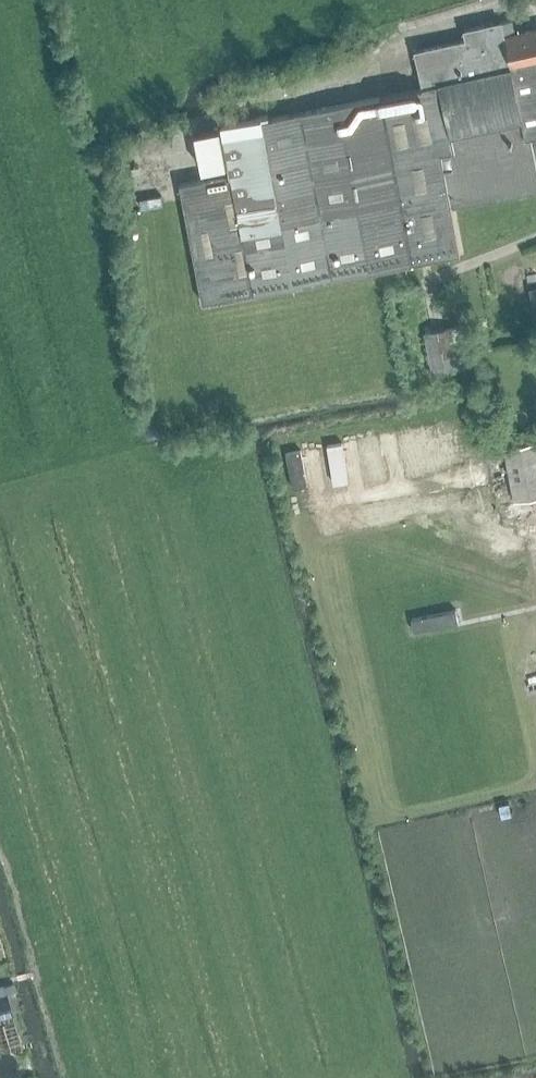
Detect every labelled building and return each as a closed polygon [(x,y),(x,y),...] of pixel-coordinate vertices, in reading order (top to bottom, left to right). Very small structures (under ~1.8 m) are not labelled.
[(465,254),(455,208),(535,191),(535,32),(507,37),(504,24),(468,31),(470,41),(419,50),(427,88),(194,134),(203,181),(184,185),(207,304),(465,254)] [(528,291),(534,319),(535,319),(535,289),(528,291)] [(423,334),(432,377),(470,369),(464,340),(454,342),(451,329),(423,334)] [(503,449),(514,502),(535,498),(535,442),(503,449)] [(0,997),(0,1018),(12,1014),(6,995),(0,997)]
